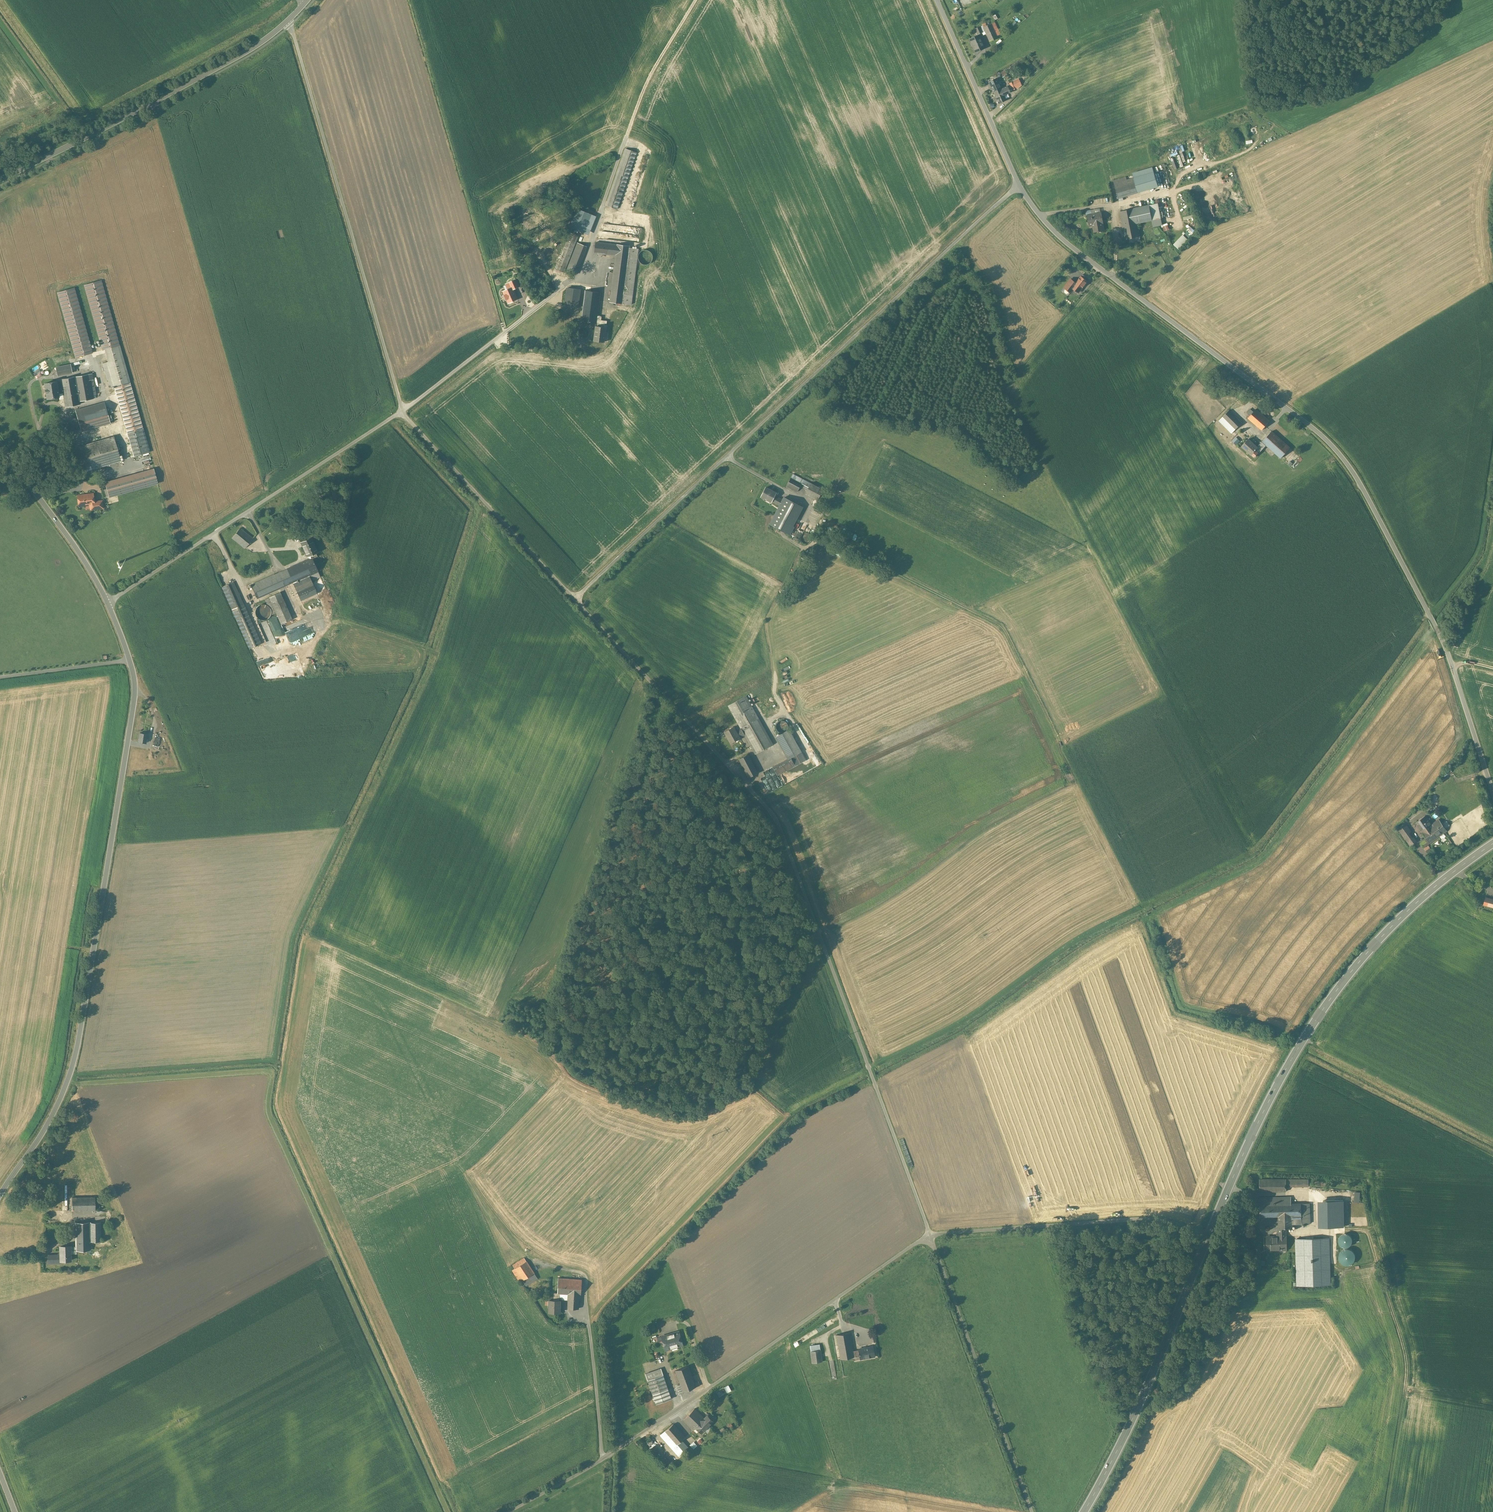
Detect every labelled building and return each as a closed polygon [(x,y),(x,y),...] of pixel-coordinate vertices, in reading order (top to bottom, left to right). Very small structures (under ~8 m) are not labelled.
[(994,22),(991,24),(996,36),(1000,34),(994,22)] [(991,24),(983,27),(985,31),(989,42),(997,38),(996,36),(991,24)] [(982,26),(975,29),(977,34),(982,32),(985,31),(983,27),(982,26)] [(978,35),(970,39),(975,52),(984,48),(978,35)] [(996,79),(989,82),(992,89),(993,88),(994,88),(993,88),(999,85),(996,79)] [(994,92),(998,103),(1005,100),(1002,93),(1001,89),(995,92),(994,92)] [(625,148),(606,205),(617,208),(636,152),(625,148)] [(1134,178),(1138,192),(1158,186),(1153,167),(1132,174),(1134,178)] [(1134,178),(1114,184),(1119,198),(1138,192),(1134,178)] [(1158,203),(1149,205),(1152,220),(1153,226),(1162,224),(1158,203)] [(1149,205),(1120,211),(1123,226),(1137,223),(1152,220),(1149,205)] [(596,216),(577,208),(570,227),(589,235),(596,216)] [(1101,213),(1088,215),(1089,222),(1092,221),(1094,232),(1104,230),(1102,223),(1103,223),(1101,213)] [(1137,223),(1123,226),(1125,239),(1140,236),(1137,223)] [(1191,238),(1196,229),(1191,226),(1186,235),(1191,238)] [(570,232),(556,269),(564,272),(578,235),(570,232)] [(1185,234),(1176,244),(1181,249),(1190,239),(1185,234)] [(617,245),(596,242),(594,253),(616,255),(617,245)] [(578,243),(566,271),(575,274),(586,246),(578,243)] [(616,255),(615,259),(610,302),(622,303),(629,247),(629,246),(617,244),(617,245),(616,255)] [(558,260),(559,256),(558,253),(556,250),(553,248),(550,247),(546,248),(543,250),(541,253),(541,257),(542,260),(544,263),(547,265),(550,266),(554,265),(557,263),(558,260)] [(629,247),(622,303),(631,304),(636,269),(638,248),(629,247)] [(652,261),(652,258),(651,256),(650,253),(648,252),(645,251),(642,252),(640,254),(638,256),(638,259),(639,261),(640,264),(642,265),(645,266),(648,265),(650,263),(652,261)] [(1076,283),(1072,288),(1073,289),(1078,292),(1082,288),(1088,281),(1084,278),(1081,276),(1076,283)] [(516,279),(508,282),(510,287),(512,287),(513,289),(519,287),(516,279)] [(1070,279),(1064,287),(1070,292),(1073,289),(1072,288),(1076,283),(1070,279)] [(119,345),(100,280),(85,285),(103,349),(105,349),(119,345)] [(510,287),(503,291),(505,295),(504,295),(506,299),(507,299),(508,303),(517,299),(513,289),(512,287),(510,287)] [(92,353),(73,288),(58,292),(74,349),(76,357),(92,353)] [(580,290),(568,288),(565,306),(578,307),(580,290)] [(600,293),(586,291),(583,309),(598,311),(600,293)] [(598,311),(583,309),(582,321),(596,323),(597,321),(598,311)] [(602,322),(597,321),(596,323),(596,326),(594,341),(604,342),(606,327),(602,327),(602,322)] [(119,345),(105,349),(108,361),(102,363),(109,387),(114,386),(129,381),(119,345)] [(71,364),(56,367),(57,375),(72,372),(71,364)] [(92,373),(61,379),(62,387),(61,387),(61,388),(58,389),(58,394),(63,393),(65,407),(79,404),(80,404),(80,403),(79,401),(93,399),(92,395),(90,380),(93,380),(92,373)] [(56,381),(44,383),(45,389),(46,392),(47,398),(59,396),(58,394),(58,389),(56,381)] [(129,381),(114,386),(127,434),(142,429),(129,381)] [(104,402),(75,410),(79,424),(108,415),(104,402)] [(1270,421),(1256,409),(1248,418),(1261,430),(1270,421)] [(1242,423),(1229,410),(1222,417),(1235,429),(1242,423)] [(108,415),(79,424),(81,432),(110,423),(108,415)] [(1235,429),(1222,417),(1219,421),(1231,434),(1233,432),(1235,429)] [(69,423),(64,424),(62,428),(63,433),(68,436),(73,435),(75,430),(74,425),(69,423)] [(142,429),(127,434),(134,456),(148,452),(142,429)] [(1271,431),(1262,441),(1266,445),(1275,453),(1281,458),(1290,448),(1281,440),(1271,431)] [(113,436),(74,447),(81,472),(120,460),(113,436)] [(1257,447),(1248,439),(1242,446),(1251,454),(1254,457),(1266,445),(1262,441),(1257,447)] [(153,468),(105,482),(109,497),(157,483),(153,468)] [(803,480),(792,474),(786,486),(797,492),(800,485),(803,480)] [(810,483),(803,479),(803,480),(800,485),(807,489),(810,483)] [(823,490),(810,483),(807,489),(805,493),(817,500),(817,499),(823,490)] [(776,493),(765,487),(761,496),(771,501),(772,501),(774,496),(776,493)] [(823,490),(817,499),(821,501),(826,492),(823,490)] [(93,493),(78,495),(79,506),(89,505),(90,505),(94,505),(94,509),(103,508),(102,500),(94,501),(93,493)] [(782,500),(774,496),(772,501),(780,505),(782,500)] [(792,526),(802,507),(784,497),(782,500),(780,505),(770,524),(789,534),(794,527),(792,526)] [(801,538),(806,528),(805,527),(803,530),(796,527),(793,535),(801,538)] [(253,538),(240,528),(232,538),(245,548),(253,538)] [(811,540),(811,538),(811,537),(810,535),(809,534),(807,534),(805,534),(804,535),(803,537),(803,539),(803,540),(804,542),(805,543),(807,543),(809,542),(810,541),(811,540)] [(302,541),(300,542),(307,557),(308,556),(310,555),(317,552),(311,537),(302,541)] [(309,559),(251,585),(257,598),(292,582),(293,582),(309,575),(318,571),(316,566),(312,557),(312,558),(310,555),(308,556),(309,559)] [(293,582),(292,582),(301,600),(317,593),(309,575),(293,582)] [(243,604),(233,582),(222,587),(232,609),(243,604)] [(280,592),(269,597),(281,624),(292,619),(280,592)] [(270,615),(271,612),(270,609),(268,606),(266,604),(263,604),(260,604),(257,606),(256,609),(255,612),(256,615),(257,618),(260,619),(263,620),(266,619),(269,617),(270,615)] [(773,744),(746,696),(728,706),(741,728),(745,735),(755,754),(773,744)] [(787,728),(788,726),(787,724),(786,722),(784,721),(782,720),(779,721),(777,722),(776,724),(776,726),(776,729),(778,731),(780,732),(782,732),(784,732),(786,730),(787,728)] [(733,726),(724,731),(731,743),(739,738),(736,731),(733,726)] [(741,728),(736,731),(739,738),(745,735),(741,728)] [(789,730),(776,737),(788,759),(801,751),(789,730)] [(147,734),(140,732),(138,742),(146,743),(147,734)] [(788,759),(773,767),(777,775),(806,760),(801,751),(788,759)] [(748,754),(739,759),(749,777),(757,772),(748,754)] [(758,781),(765,795),(775,790),(772,785),(777,783),(774,778),(773,779),(769,771),(766,772),(767,776),(758,781)] [(1431,825),(1425,816),(1415,823),(1427,839),(1420,844),(1423,848),(1440,836),(1431,825)] [(1447,831),(1439,819),(1431,825),(1440,836),(1446,831),(1447,831)] [(1413,838),(1409,833),(1410,832),(1410,831),(1406,825),(1405,825),(1399,829),(1411,845),(1416,842),(1416,841),(1414,838),(1413,838)] [(1485,897),(1483,904),(1492,907),(1492,899),(1485,897)] [(1260,1180),(1260,1191),(1286,1191),(1286,1186),(1309,1186),(1309,1180),(1260,1180)] [(95,1197),(72,1197),(72,1210),(95,1210),(95,1197)] [(1260,1199),(1260,1216),(1278,1216),(1292,1216),(1301,1216),(1301,1221),(1310,1221),(1310,1203),(1289,1204),(1289,1198),(1260,1199)] [(1329,1200),(1320,1200),(1321,1227),(1330,1227),(1329,1200)] [(1292,1216),(1278,1216),(1279,1237),(1286,1236),(1286,1228),(1292,1228),(1292,1216)] [(101,1222),(76,1223),(75,1223),(76,1246),(76,1250),(90,1249),(90,1241),(101,1241),(101,1222)] [(1341,1246),(1344,1247),(1347,1247),(1349,1246),(1351,1244),(1352,1242),(1352,1239),(1351,1237),(1349,1235),(1346,1234),(1344,1234),(1341,1235),(1340,1237),(1339,1239),(1339,1242),(1340,1244),(1341,1246)] [(1279,1237),(1267,1237),(1267,1250),(1286,1250),(1286,1236),(1279,1237)] [(1329,1238),(1296,1239),(1297,1286),(1330,1285),(1329,1238)] [(70,1246),(60,1246),(60,1249),(60,1250),(61,1250),(61,1254),(60,1254),(60,1260),(71,1260),(70,1250),(70,1246)] [(1340,1261),(1341,1263),(1344,1265),(1346,1265),(1349,1265),(1351,1264),(1353,1262),(1355,1260),(1355,1257),(1354,1254),(1353,1251),(1350,1249),(1347,1249),(1344,1249),(1341,1251),(1340,1253),(1339,1256),(1339,1258),(1340,1261)] [(60,1254),(48,1254),(48,1263),(59,1262),(58,1260),(60,1260),(60,1254)] [(524,1258),(513,1265),(515,1268),(526,1261),(524,1258)] [(515,1268),(512,1270),(520,1282),(522,1280),(534,1273),(526,1261),(515,1268)] [(534,1273),(522,1280),(526,1285),(537,1278),(534,1273)] [(564,1278),(558,1278),(558,1293),(560,1293),(559,1298),(568,1299),(569,1279),(568,1279),(564,1278)] [(582,1280),(569,1279),(568,1299),(568,1300),(569,1300),(569,1308),(578,1309),(578,1299),(580,1299),(582,1280)] [(553,1300),(549,1300),(549,1312),(560,1312),(560,1300),(559,1300),(553,1300)] [(677,1332),(657,1338),(658,1342),(664,1340),(667,1349),(681,1345),(677,1332)] [(850,1333),(836,1335),(840,1359),(854,1357),(853,1351),(850,1333)] [(873,1346),(859,1349),(859,1350),(853,1351),(854,1357),(860,1356),(860,1359),(875,1356),(873,1346)] [(820,1350),(811,1351),(812,1363),(822,1362),(820,1350)] [(688,1366),(675,1370),(681,1386),(693,1382),(688,1366)] [(658,1369),(645,1374),(648,1380),(660,1376),(658,1369)] [(660,1376),(648,1380),(651,1389),(666,1384),(663,1375),(660,1376)] [(693,1382),(681,1386),(683,1391),(695,1387),(704,1384),(702,1379),(693,1382)] [(666,1384),(651,1389),(656,1404),(671,1398),(666,1384)] [(725,1387),(717,1391),(720,1397),(728,1392),(725,1387)] [(704,1418),(694,1408),(684,1419),(694,1429),(696,1427),(702,1433),(713,1421),(707,1415),(704,1418)] [(673,1424),(665,1431),(677,1444),(682,1440),(685,1437),(673,1424)] [(682,1440),(677,1444),(665,1431),(660,1435),(679,1455),(688,1447),(682,1440)]
